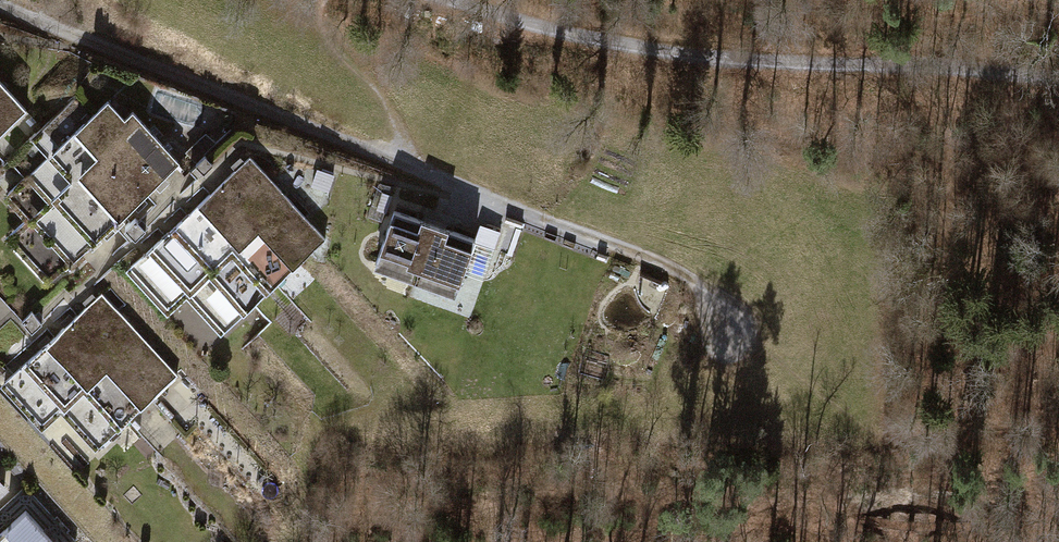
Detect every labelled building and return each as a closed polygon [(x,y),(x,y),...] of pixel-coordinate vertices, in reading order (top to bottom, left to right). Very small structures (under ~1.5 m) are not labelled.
[(0,89),(0,128),(19,110),(0,89)] [(116,116),(102,100),(47,147),(111,220),(173,166),(124,110),(116,116)] [(82,245),(111,220),(47,147),(18,172),(24,179),(82,245)] [(262,182),(248,166),(193,213),(257,286),(319,233),(270,176),(262,182)] [(82,245),(24,179),(6,194),(26,217),(64,261),(82,245)] [(428,225),(384,210),(365,267),(409,282),(428,225)] [(228,311),(257,286),(193,213),(164,238),(170,245),(228,311)] [(64,261),(26,217),(0,239),(0,240),(38,283),(64,261)] [(474,241),(428,225),(409,282),(455,297),(474,241)] [(228,311),(170,245),(152,260),(171,283),(210,327),(228,311)] [(184,349),(210,327),(171,283),(145,305),(184,349)] [(172,377),(98,294),(64,323),(139,406),(172,377)] [(139,406),(64,323),(35,350),(109,433),(139,406)] [(35,350),(0,381),(0,383),(73,465),(109,433),(35,350)] [(0,523),(0,541),(49,541),(18,510),(0,523)]
